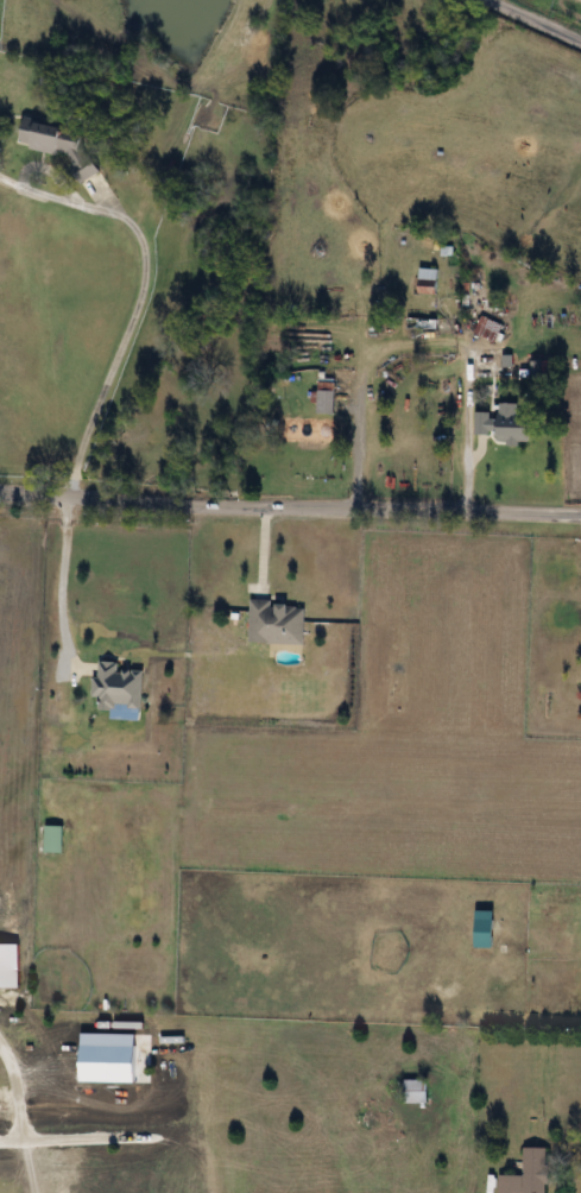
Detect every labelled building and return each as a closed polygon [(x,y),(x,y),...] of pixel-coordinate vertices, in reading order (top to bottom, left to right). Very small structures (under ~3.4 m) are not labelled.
[(20,146),(80,159),(77,172),(88,174),(97,133),(26,117),(20,146)] [(419,294),(438,294),(438,269),(419,269),(419,294)] [(333,414),(333,379),(318,379),(318,414),(333,414)] [(475,413),(475,434),(496,434),(496,444),(531,444),(531,414),(518,414),(518,403),(499,403),(499,413),(475,413)] [(295,441),(333,441),(333,419),(295,419),(295,441)] [(248,642),(250,601),(304,602),(303,644),(248,642)] [(140,711),(99,709),(99,699),(93,699),(94,662),(118,662),(118,669),(141,669),(140,711)] [(62,826),(61,853),(43,852),(44,825),(62,826)] [(493,910),(493,947),(474,947),(474,910),(493,910)] [(425,1102),(402,1102),(402,1079),(425,1079),(425,1102)] [(547,1148),(545,1192),(498,1192),(498,1175),(523,1175),(523,1147),(547,1148)]
